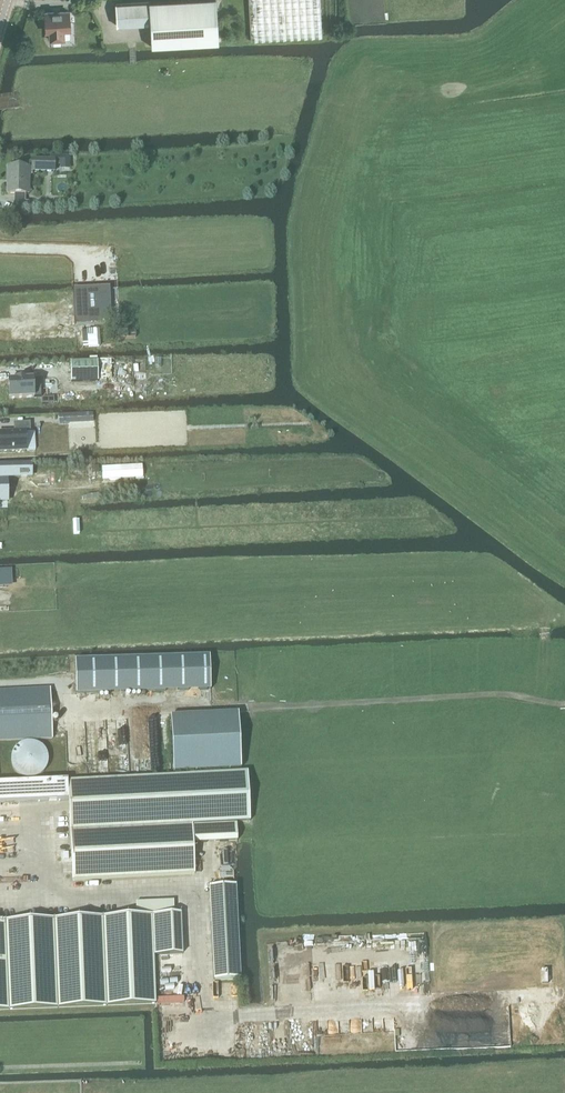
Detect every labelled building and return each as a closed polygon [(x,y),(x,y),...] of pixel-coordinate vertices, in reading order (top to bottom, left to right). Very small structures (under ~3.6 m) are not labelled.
[(150,24),(152,46),(219,42),(216,0),(177,0),(149,1),(115,4),(116,25),(150,24)] [(251,40),(322,36),(320,0),(249,0),(251,40)] [(69,10),(45,11),(46,32),(49,32),(50,40),(64,40),(64,31),(70,31),(69,10)] [(53,173),(54,159),(31,159),(31,167),(7,167),(7,194),(30,195),(30,175),(45,175),(45,172),(53,173)] [(79,321),(110,319),(108,289),(77,290),(79,321)] [(60,305),(30,306),(31,340),(61,339),(60,305)] [(98,361),(71,362),(71,382),(98,381),(98,371),(98,361)] [(8,381),(10,399),(41,397),(40,379),(25,380),(25,379),(16,380),(16,381),(8,381)] [(93,414),(85,414),(86,424),(91,423),(93,423),(94,423),(94,421),(93,418),(93,414)] [(68,424),(67,415),(59,415),(60,425),(68,424)] [(28,452),(27,433),(31,433),(30,423),(14,424),(14,432),(0,433),(0,453),(28,452)] [(7,501),(7,489),(7,481),(6,481),(6,477),(31,476),(31,465),(0,465),(0,501),(7,501)] [(142,465),(102,468),(102,481),(143,478),(142,465)] [(76,694),(211,690),(210,656),(75,660),(76,694)] [(52,739),(50,689),(0,691),(0,741),(52,739)] [(238,713),(171,716),(174,773),(241,769),(238,713)] [(52,761),(51,757),(50,754),(48,750),(46,748),(43,745),(40,743),(38,743),(34,742),(30,742),(25,743),(22,745),(20,747),(17,750),(15,754),(14,757),(14,761),(14,765),(15,768),(17,772),(19,774),(22,777),(24,778),(28,779),(31,780),(35,780),(39,779),(43,777),(46,775),(48,772),(50,768),(51,765),(52,761)] [(190,775),(68,781),(69,800),(70,830),(73,880),(195,874),(194,844),(237,842),(236,822),(250,821),(247,772),(190,775)] [(69,800),(68,781),(68,780),(0,782),(0,803),(69,800)] [(214,980),(241,979),(236,885),(209,886),(214,980)] [(0,921),(0,1011),(137,1006),(156,1005),(154,955),(182,954),(180,913),(153,914),(0,921)]
